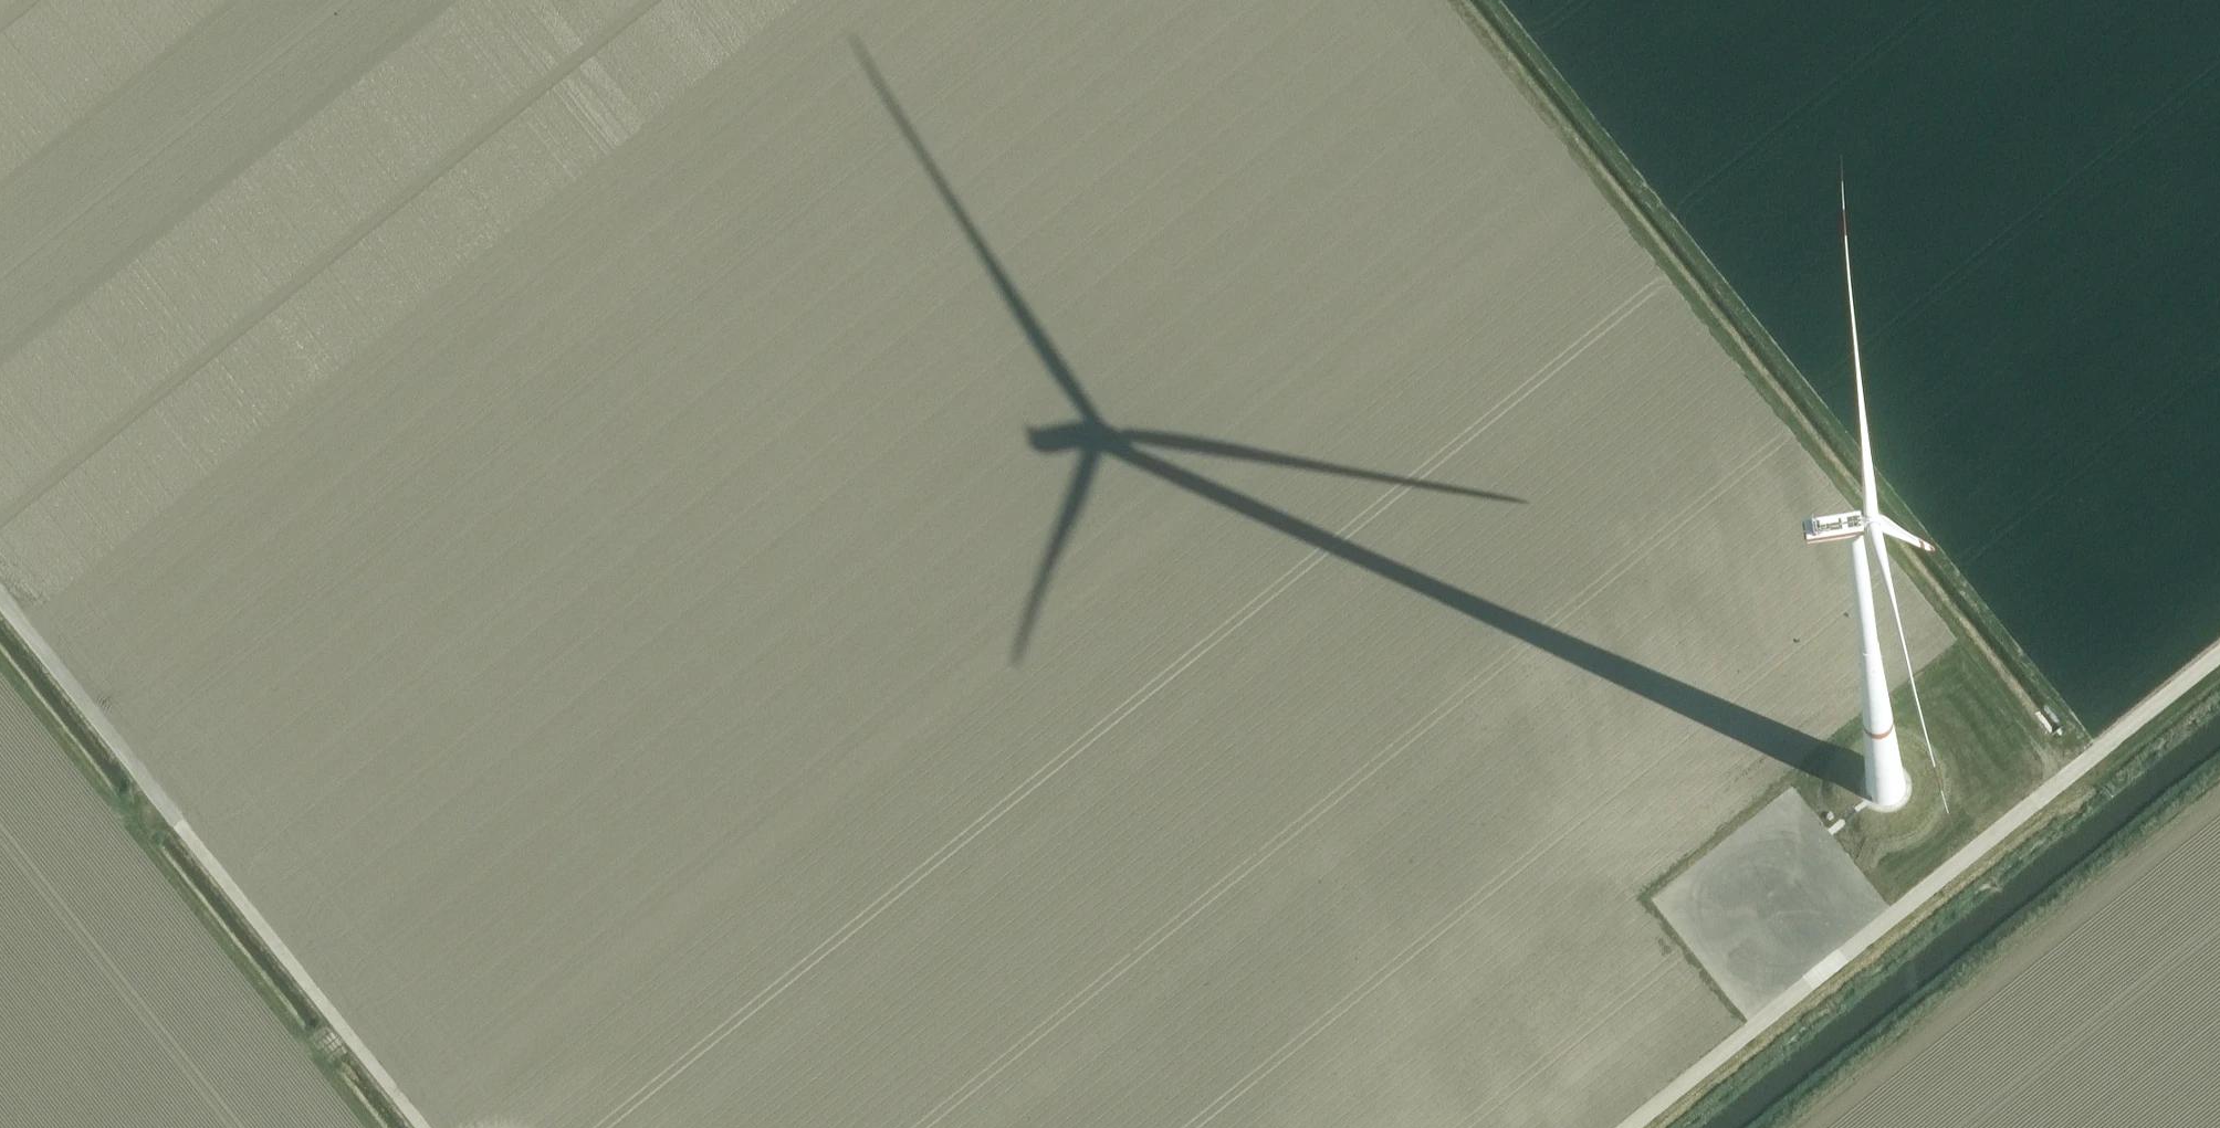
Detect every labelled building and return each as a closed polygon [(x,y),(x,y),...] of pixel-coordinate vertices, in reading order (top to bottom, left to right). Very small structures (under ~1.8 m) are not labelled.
[(1863,785),(1863,788),(1863,790),(1864,793),(1865,796),(1866,798),(1867,801),(1869,803),(1871,805),(1873,806),(1876,808),(1878,809),(1881,809),(1884,810),(1887,810),(1889,809),(1892,809),(1895,808),(1897,806),(1899,805),(1901,803),(1903,801),(1905,798),(1906,796),(1907,793),(1907,790),(1907,788),(1907,785),(1907,782),(1906,779),(1905,777),(1903,775),(1901,772),(1899,771),(1897,769),(1895,768),(1892,767),(1889,766),(1887,766),(1884,766),(1881,766),(1878,767),(1876,768),(1873,769),(1871,771),(1869,772),(1867,775),(1866,777),(1865,779),(1864,782),(1863,785)]
